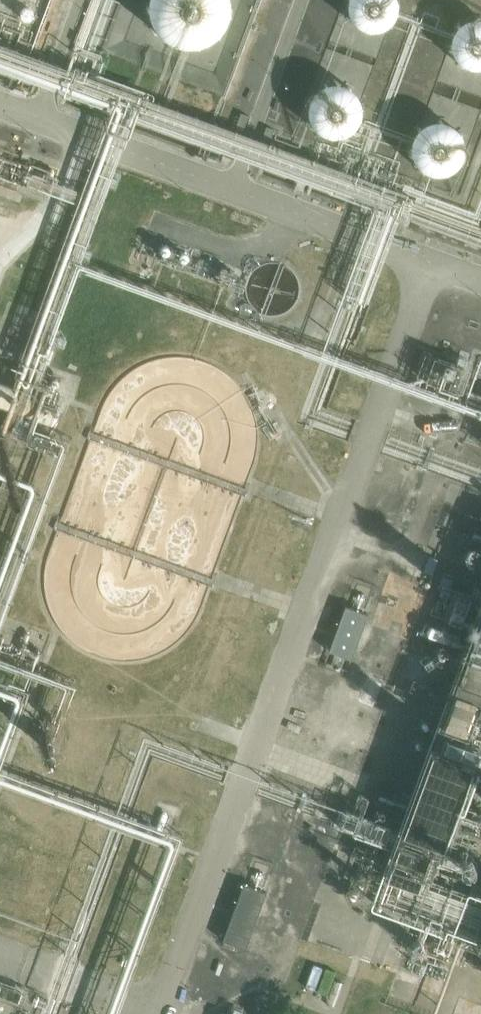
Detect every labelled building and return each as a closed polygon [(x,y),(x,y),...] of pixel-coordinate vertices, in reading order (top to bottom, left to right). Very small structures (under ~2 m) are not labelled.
[(228,1),(228,0),(149,0),(150,8),(151,14),(154,21),(159,27),(165,32),(172,37),(179,39),(186,40),(193,40),(201,38),(207,35),(215,30),(221,24),(225,16),(227,10),(228,2),(228,1)] [(396,0),(348,0),(348,1),(349,6),(350,10),(352,14),(355,18),(362,22),(367,24),(371,25),(377,24),(381,23),(386,21),(389,18),(392,14),(394,10),(396,1),(396,0)] [(346,17),(336,21),(333,45),(342,50),(336,52),(334,69),(341,57),(345,67),(339,78),(372,82),(375,84),(388,86),(386,80),(372,78),(376,71),(386,72),(407,62),(409,48),(402,44),(412,39),(421,24),(399,12),(391,25),(377,31),(369,30),(346,17)] [(480,15),(475,14),(470,14),(465,16),(461,18),(458,21),(455,24),(452,28),(451,33),(450,37),(450,42),(452,46),(453,49),(456,54),(459,57),(464,60),(468,62),(473,62),(477,62),(480,62),(480,15)] [(356,104),(356,103),(356,99),(354,94),(352,90),(349,86),(342,81),(337,79),(332,79),(327,79),(323,80),(318,83),(315,85),(312,89),(309,93),(308,98),(307,102),(309,111),(311,115),(314,119),(321,125),(325,126),(330,127),(335,127),(339,126),(343,124),(347,121),(352,116),(354,113),(355,108),(356,104)] [(460,143),(460,142),(459,137),(458,134),(456,129),(453,126),(450,123),(446,120),(441,119),(437,118),(431,119),(427,120),(422,122),(419,125),(416,128),(413,133),(412,142),(413,150),(416,156),(418,159),(423,163),(426,165),(434,167),(439,166),(444,165),(452,161),(455,157),(458,152),(459,147),(460,143)] [(0,380),(0,414),(45,433),(57,404),(0,380)] [(367,616),(345,607),(328,652),(334,654),(330,665),(326,664),(324,669),(338,674),(344,658),(350,660),(367,616)] [(383,685),(365,678),(356,701),(374,708),(383,685)] [(466,890),(455,863),(444,855),(473,761),(430,748),(406,827),(341,807),(338,815),(372,901),(370,907),(415,921),(411,933),(446,957),(439,959),(448,962),(463,941),(480,947),(480,894),(466,890)] [(179,867),(164,861),(138,931),(152,937),(179,867)] [(265,893),(243,885),(222,941),(245,949),(265,893)] [(0,986),(0,997),(17,1003),(20,994),(0,986)]
